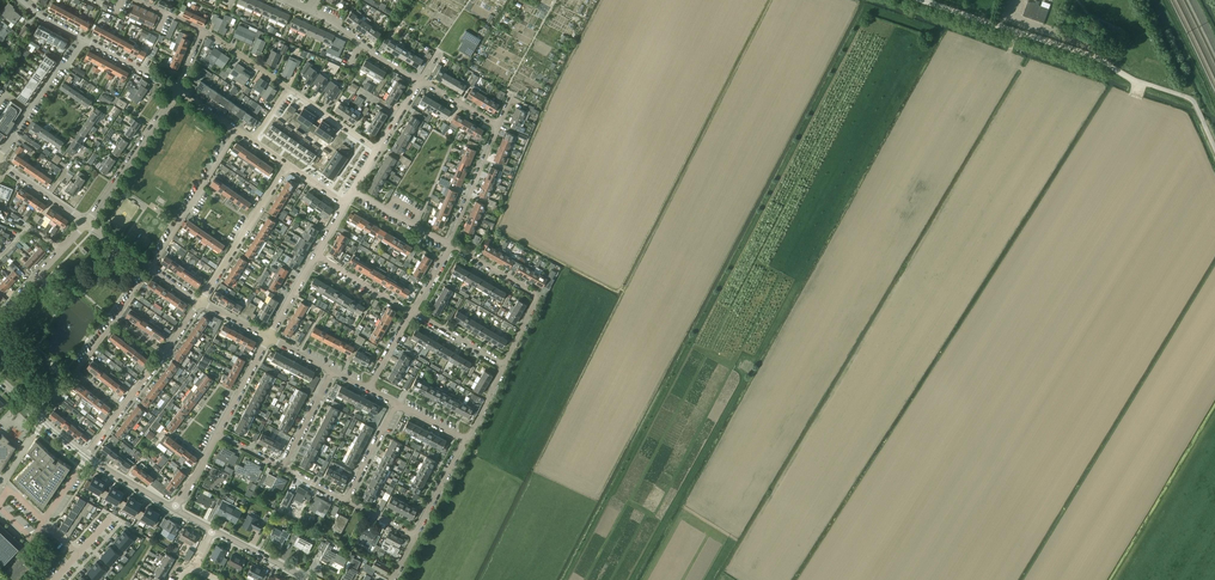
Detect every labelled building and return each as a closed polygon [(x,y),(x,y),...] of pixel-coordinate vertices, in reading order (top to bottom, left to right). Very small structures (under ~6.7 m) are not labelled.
[(158,5),(159,5),(166,9),(169,10),(171,4),(173,0),(166,0),(165,0),(161,0),(158,5)] [(245,6),(253,10),(258,0),(257,0),(248,0),(245,6)] [(258,0),(253,10),(261,14),(266,4),(258,0)] [(1028,1),(1023,15),(1044,23),(1049,8),(1038,5),(1040,1),(1036,0),(1035,3),(1028,1)] [(9,2),(1,13),(11,21),(14,24),(15,24),(21,16),(12,8),(14,6),(9,2)] [(52,3),(49,9),(55,13),(59,6),(52,3)] [(131,3),(128,10),(131,11),(129,17),(137,20),(143,8),(135,4),(134,4),(134,5),(131,3)] [(266,4),(261,14),(269,17),(274,8),(266,4)] [(581,4),(577,12),(581,15),(585,6),(581,4)] [(59,6),(55,13),(61,16),(65,9),(59,6)] [(143,8),(137,20),(145,24),(150,11),(143,8)] [(274,8),(269,17),(277,21),(282,11),(274,8)] [(65,9),(61,16),(68,19),(71,13),(65,9)] [(350,23),(359,11),(357,9),(354,13),(351,11),(345,19),(350,23)] [(189,19),(192,13),(185,10),(182,16),(189,19)] [(150,11),(145,24),(152,27),(154,24),(157,25),(160,17),(158,16),(158,15),(150,11)] [(282,11),(277,21),(285,25),(290,15),(282,11)] [(359,11),(350,23),(355,26),(361,19),(363,16),(364,15),(361,13),(361,12),(359,11)] [(71,13),(68,19),(74,23),(78,16),(71,13)] [(192,13),(189,19),(196,22),(199,16),(192,13)] [(199,16),(196,22),(203,26),(208,15),(205,14),(203,18),(199,16)] [(215,14),(212,20),(216,22),(213,29),(225,34),(227,29),(225,27),(227,22),(229,23),(234,25),(236,19),(233,18),(231,17),(230,16),(225,14),(223,19),(218,17),(219,16),(215,14)] [(78,16),(74,23),(80,26),(84,20),(78,16)] [(298,30),(302,20),(294,17),(290,26),(298,30)] [(361,19),(355,26),(360,30),(369,18),(367,17),(366,18),(364,21),(361,19)] [(369,18),(360,30),(365,34),(371,26),(368,24),(371,20),(369,18)] [(84,20),(80,26),(87,30),(90,23),(84,20)] [(173,22),(169,29),(173,31),(178,22),(174,20),(173,22)] [(302,20),(298,30),(306,34),(310,24),(302,20)] [(1,35),(0,36),(0,40),(2,41),(5,37),(9,32),(9,33),(13,29),(11,28),(8,26),(6,28),(0,24),(0,34),(1,35)] [(96,25),(93,31),(93,32),(99,35),(103,29),(102,28),(104,26),(101,24),(99,27),(96,25)] [(235,34),(234,36),(251,44),(251,43),(254,36),(256,32),(249,29),(239,24),(237,29),(235,34)] [(310,24),(306,34),(314,37),(318,28),(310,24)] [(370,38),(379,26),(377,24),(374,28),(371,26),(365,34),(370,38)] [(21,35),(28,27),(25,25),(19,33),(21,35)] [(39,25),(34,35),(35,36),(36,36),(37,37),(39,37),(39,36),(40,37),(39,38),(40,38),(45,28),(39,25)] [(379,26),(370,38),(375,41),(381,34),(378,31),(381,27),(379,26)] [(45,28),(40,38),(41,39),(42,39),(43,40),(44,40),(44,39),(46,40),(45,41),(45,42),(51,31),(45,28)] [(318,28),(314,37),(322,41),(326,31),(318,28)] [(103,29),(99,35),(106,39),(109,32),(103,29)] [(256,32),(254,36),(258,38),(260,34),(263,33),(263,32),(258,29),(256,32)] [(481,39),(466,30),(460,40),(462,42),(458,49),(470,57),(481,39)] [(51,31),(45,42),(46,42),(47,42),(48,42),(49,43),(50,43),(50,42),(52,43),(51,44),(51,45),(57,34),(51,31)] [(180,31),(175,42),(176,43),(187,48),(190,40),(187,39),(188,35),(184,33),(180,31)] [(322,41),(329,44),(330,45),(334,36),(334,35),(326,31),(322,41)] [(109,32),(106,39),(112,42),(115,35),(109,32)] [(144,41),(144,42),(152,46),(153,43),(154,42),(157,36),(149,32),(147,37),(146,38),(146,39),(144,41)] [(57,34),(51,45),(52,45),(53,46),(54,46),(56,46),(56,45),(57,46),(57,48),(62,37),(57,34)] [(115,35),(112,42),(118,45),(122,39),(115,35)] [(254,36),(251,43),(255,45),(252,51),(260,55),(266,41),(258,38),(254,36)] [(330,45),(329,44),(326,51),(338,57),(345,41),(334,36),(330,45)] [(62,37),(57,48),(58,48),(59,49),(60,49),(61,49),(61,48),(63,49),(65,50),(64,50),(65,51),(70,44),(69,43),(69,44),(67,43),(68,40),(62,37)] [(128,42),(124,49),(131,52),(134,46),(136,43),(136,42),(130,38),(128,42)] [(386,38),(381,45),(385,48),(392,52),(397,44),(390,40),(386,38)] [(122,39),(118,45),(124,49),(128,42),(122,39)] [(176,43),(173,50),(176,51),(184,55),(187,48),(176,43)] [(279,47),(276,52),(272,50),(266,62),(274,66),(280,53),(281,52),(284,54),(288,46),(283,43),(280,48),(279,47)] [(397,44),(392,52),(398,56),(403,48),(397,44)] [(134,46),(131,52),(137,55),(141,47),(138,45),(138,46),(137,47),(134,46)] [(141,47),(137,55),(143,59),(147,52),(143,50),(144,48),(141,47)] [(208,53),(204,58),(210,62),(209,64),(207,63),(205,65),(210,69),(214,64),(215,63),(222,53),(214,47),(212,50),(210,48),(207,53),(208,53)] [(403,48),(398,56),(405,60),(410,52),(403,48)] [(157,51),(153,49),(148,58),(152,60),(157,51)] [(410,52),(405,60),(412,64),(417,56),(413,54),(415,51),(411,49),(410,52)] [(86,57),(84,61),(86,62),(87,63),(89,59),(92,61),(96,55),(89,51),(86,57)] [(176,51),(173,58),(181,61),(184,55),(176,51)] [(222,53),(215,63),(222,68),(229,58),(222,53)] [(43,61),(52,67),(54,66),(57,62),(46,54),(45,56),(44,57),(44,58),(44,59),(43,61)] [(99,65),(102,58),(96,55),(92,61),(99,65)] [(288,58),(281,74),(289,77),(295,65),(297,67),(300,60),(290,55),(288,58)] [(417,56),(412,64),(418,68),(423,60),(417,56)] [(105,68),(109,62),(102,58),(99,65),(105,68)] [(168,63),(166,66),(173,69),(174,67),(178,69),(181,61),(173,58),(171,64),(168,63)] [(41,64),(40,66),(49,73),(50,71),(53,68),(52,67),(43,61),(42,60),(41,61),(41,62),(40,63),(40,64),(41,64)] [(368,72),(373,64),(366,60),(361,68),(368,72)] [(112,72),(115,65),(109,62),(105,68),(112,72)] [(308,62),(301,71),(304,73),(302,75),(307,78),(304,81),(311,86),(313,83),(319,75),(316,72),(317,71),(311,67),(312,65),(308,62)] [(233,70),(230,73),(234,76),(233,78),(236,80),(237,78),(244,68),(237,63),(233,70)] [(438,63),(432,74),(435,77),(441,81),(446,73),(440,69),(442,66),(438,63)] [(368,73),(366,75),(373,79),(374,76),(379,68),(373,64),(368,72),(368,73)] [(47,77),(49,73),(40,66),(38,65),(37,66),(37,67),(37,68),(36,70),(37,70),(36,71),(45,78),(46,76),(47,77)] [(119,75),(122,69),(115,65),(112,72),(119,75)] [(334,68),(331,72),(335,74),(340,66),(336,65),(334,68)] [(75,66),(73,70),(75,71),(83,76),(85,73),(80,69),(77,68),(75,66)] [(204,68),(201,71),(210,77),(212,73),(204,68)] [(237,78),(236,80),(243,85),(251,73),(244,68),(237,78)] [(374,76),(381,80),(386,72),(379,68),(374,76)] [(122,69),(119,75),(122,77),(121,81),(124,82),(129,73),(122,69)] [(42,82),(43,82),(46,78),(45,78),(36,71),(34,70),(34,72),(33,73),(33,74),(33,75),(32,77),(41,83),(42,82)] [(64,82),(60,88),(67,92),(71,87),(68,85),(73,77),(76,79),(78,76),(71,71),(64,82)] [(319,75),(313,83),(315,84),(317,85),(315,89),(322,93),(324,90),(330,82),(326,80),(327,79),(321,74),(320,73),(319,75)] [(446,73),(441,81),(442,82),(448,85),(453,77),(447,73),(446,73)] [(472,89),(467,97),(474,101),(479,93),(481,90),(474,86),(477,80),(479,77),(476,75),(474,79),(470,86),(473,88),(472,89)] [(39,87),(42,84),(41,83),(32,77),(31,76),(30,77),(30,78),(29,79),(29,80),(30,80),(28,82),(38,88),(39,87)] [(397,80),(393,87),(401,92),(406,86),(403,84),(405,80),(397,76),(395,79),(397,80)] [(453,77),(448,85),(448,86),(455,89),(460,81),(453,77)] [(460,81),(455,89),(462,93),(467,84),(470,86),(474,79),(471,77),(468,82),(462,78),(460,81)] [(253,88),(251,90),(258,95),(259,94),(260,92),(260,93),(263,89),(264,88),(267,83),(260,78),(253,88)] [(130,80),(127,85),(131,88),(133,89),(143,96),(148,89),(146,88),(149,84),(142,79),(138,84),(140,85),(138,87),(140,88),(138,90),(135,87),(135,86),(132,83),(133,82),(130,80)] [(196,86),(195,87),(196,88),(197,87),(202,91),(207,84),(201,80),(196,87),(196,86)] [(26,86),(25,87),(34,94),(35,92),(36,92),(38,89),(38,88),(28,82),(27,81),(26,82),(26,83),(26,84),(25,86),(26,86)] [(330,82),(324,90),(325,91),(328,93),(326,96),(333,101),(340,90),(337,87),(338,86),(332,82),(330,81),(330,82)] [(370,83),(366,90),(371,93),(375,86),(370,83)] [(207,84),(202,91),(207,94),(207,95),(212,88),(207,84)] [(380,84),(374,94),(377,96),(383,86),(380,84)] [(71,87),(67,92),(74,98),(80,89),(76,86),(75,87),(73,85),(72,85),(71,87)] [(234,85),(229,93),(232,94),(232,95),(234,92),(236,89),(237,89),(238,87),(237,87),(234,85)] [(25,87),(23,86),(23,87),(22,89),(22,90),(22,91),(21,93),(30,99),(31,97),(32,98),(34,94),(25,87)] [(255,99),(255,100),(257,101),(260,96),(262,97),(269,102),(276,91),(269,86),(266,90),(264,88),(263,89),(260,93),(260,92),(259,94),(258,95),(257,98),(255,99)] [(393,87),(389,94),(397,99),(401,92),(393,87)] [(212,88),(207,95),(208,96),(208,95),(213,99),(218,92),(212,88)] [(81,102),(85,97),(82,95),(84,92),(80,89),(74,98),(81,102)] [(135,95),(132,99),(138,103),(143,96),(133,89),(131,93),(135,95)] [(479,93),(474,101),(481,105),(485,97),(487,93),(481,90),(479,93)] [(21,93),(20,92),(19,93),(18,94),(18,95),(18,96),(19,96),(17,98),(27,105),(27,104),(28,103),(31,99),(30,99),(21,93)] [(218,92),(213,99),(219,102),(218,103),(224,96),(218,92)] [(102,94),(99,99),(104,102),(105,100),(110,103),(113,99),(104,94),(103,95),(102,94)] [(380,98),(378,101),(385,105),(387,102),(393,105),(397,99),(389,94),(385,100),(380,98)] [(419,96),(415,103),(418,105),(419,103),(426,107),(431,99),(424,95),(422,98),(419,96)] [(224,96),(218,103),(219,103),(225,106),(229,100),(224,96)] [(85,97),(81,102),(88,107),(94,99),(90,97),(88,99),(85,97)] [(485,97),(481,105),(487,109),(492,100),(485,97)] [(120,99),(117,105),(124,109),(127,103),(120,99)] [(431,99),(426,107),(432,111),(437,103),(431,99)] [(229,100),(225,106),(230,110),(229,111),(230,111),(232,109),(235,104),(229,100)] [(492,100),(487,109),(494,113),(499,104),(492,100)] [(340,102),(335,110),(341,115),(347,107),(349,104),(346,101),(343,104),(340,102)] [(6,135),(8,136),(8,135),(14,126),(12,125),(15,122),(14,121),(22,109),(12,102),(1,118),(1,117),(1,116),(0,115),(0,143),(6,135)] [(437,103),(432,111),(439,115),(444,107),(437,103)] [(232,109),(230,111),(231,110),(236,114),(240,108),(235,104),(232,109)] [(375,106),(375,107),(379,109),(375,116),(383,121),(388,114),(387,114),(381,111),(383,108),(377,104),(375,106)] [(290,105),(287,110),(293,114),(297,109),(295,108),(293,107),(290,105)] [(516,107),(513,114),(523,118),(526,120),(529,114),(530,111),(533,112),(535,113),(538,114),(540,111),(537,110),(534,108),(527,105),(527,106),(526,109),(526,111),(521,109),(516,107)] [(296,112),(292,118),(301,124),(310,112),(304,108),(304,107),(299,114),(296,112)] [(347,107),(341,115),(348,120),(353,111),(354,109),(352,107),(350,109),(347,107)] [(444,107),(439,115),(446,119),(451,110),(444,107)] [(94,111),(89,118),(94,122),(99,115),(100,116),(102,112),(103,112),(97,108),(95,111),(94,111)] [(240,108),(236,114),(241,118),(241,119),(246,111),(240,108)] [(353,111),(348,120),(354,124),(360,116),(361,113),(356,109),(354,112),(353,111)] [(246,111),(241,119),(242,118),(247,122),(252,115),(246,112),(246,111)] [(310,112),(301,124),(311,131),(315,125),(312,122),(316,116),(310,112)] [(252,115),(247,122),(252,125),(252,126),(253,127),(253,126),(253,125),(255,123),(257,119),(254,117),(255,115),(253,114),(252,115)] [(452,122),(450,125),(457,129),(458,126),(459,127),(464,118),(456,114),(452,122)] [(525,128),(520,126),(523,118),(513,114),(510,121),(513,123),(511,128),(523,133),(525,128)] [(375,116),(371,122),(379,127),(383,121),(375,116)] [(412,116),(408,122),(416,127),(418,124),(420,126),(423,122),(420,121),(416,118),(412,116)] [(89,118),(84,125),(92,131),(95,127),(92,125),(94,122),(89,118)] [(129,122),(132,124),(130,127),(136,131),(140,124),(132,118),(129,122)] [(464,118),(459,127),(465,130),(470,122),(464,118)] [(315,125),(311,131),(320,137),(328,125),(323,121),(322,120),(318,127),(315,125)] [(371,122),(367,129),(375,134),(379,127),(371,122)] [(408,122),(404,129),(412,134),(416,127),(408,122)] [(470,122),(465,130),(472,135),(477,126),(470,122)] [(32,129),(31,130),(35,132),(34,134),(37,136),(39,134),(43,128),(36,123),(32,129)] [(273,123),(266,133),(270,136),(278,126),(273,123)] [(443,131),(441,133),(444,135),(450,126),(447,124),(443,131)] [(84,125),(79,132),(85,136),(87,133),(90,135),(92,131),(84,125)] [(328,125),(320,137),(326,141),(329,144),(334,137),(330,135),(335,129),(334,128),(333,128),(334,127),(330,125),(328,125)] [(278,126),(270,136),(275,139),(282,129),(278,126)] [(477,126),(472,135),(479,138),(483,130),(477,126)] [(136,131),(130,127),(125,134),(131,138),(136,131)] [(39,134),(37,136),(41,138),(44,141),(50,133),(43,128),(39,134)] [(282,129),(275,139),(279,142),(286,132),(282,129)] [(404,129),(400,135),(411,142),(415,136),(412,134),(404,129)] [(503,138),(512,142),(515,135),(506,131),(503,138)] [(79,132),(74,139),(82,144),(84,142),(82,140),(85,136),(79,132)] [(286,132),(279,142),(284,145),(291,135),(286,132)] [(44,141),(48,144),(50,141),(53,143),(57,137),(50,133),(44,141)] [(291,135),(284,145),(288,148),(295,138),(291,135)] [(400,135),(396,142),(404,147),(407,148),(411,142),(400,135)] [(119,136),(116,140),(120,142),(118,145),(123,149),(128,142),(122,138),(119,136)] [(57,137),(53,143),(56,145),(55,147),(59,150),(60,148),(64,142),(57,138),(57,137)] [(295,138),(288,148),(293,151),(299,142),(295,139),(295,138)] [(512,142),(503,138),(500,146),(509,149),(512,142)] [(69,146),(66,150),(69,152),(73,155),(79,147),(82,149),(83,149),(85,146),(82,144),(74,139),(69,146)] [(299,142),(293,151),(297,154),(304,144),(303,145),(299,142)] [(396,142),(392,149),(400,154),(398,157),(410,164),(412,161),(405,157),(400,154),(404,147),(396,142)] [(28,151),(31,148),(24,143),(21,146),(26,149),(28,151)] [(237,143),(232,150),(238,154),(243,147),(237,143)] [(304,144),(297,154),(302,157),(308,147),(304,144)] [(457,149),(456,152),(459,154),(460,152),(464,154),(473,157),(476,150),(472,149),(474,146),(468,144),(465,151),(461,149),(461,150),(457,149)] [(123,149),(118,145),(113,152),(118,156),(123,149)] [(17,146),(14,150),(16,151),(15,152),(17,154),(20,155),(24,149),(20,146),(19,148),(17,146)] [(509,149),(500,146),(497,153),(506,156),(509,149)] [(238,154),(237,156),(243,160),(249,151),(243,147),(238,154)] [(308,147),(302,157),(306,161),(313,150),(308,147)] [(313,150),(306,161),(310,163),(310,164),(311,164),(318,154),(313,150)] [(336,150),(333,155),(344,163),(347,158),(348,158),(347,157),(338,151),(336,150)] [(249,151),(243,160),(249,164),(255,155),(249,151)] [(494,160),(502,164),(506,156),(497,153),(494,160)] [(16,155),(12,161),(18,165),(23,159),(19,156),(20,155),(17,154),(17,155),(16,155)] [(464,154),(461,161),(470,165),(473,157),(464,154)] [(88,162),(91,165),(96,157),(93,155),(88,162)] [(249,164),(248,165),(254,169),(255,168),(261,159),(255,155),(249,164)] [(328,159),(328,160),(340,168),(341,168),(340,168),(344,163),(333,155),(329,160),(328,159)] [(397,160),(389,155),(384,161),(393,166),(395,163),(398,165),(400,162),(408,167),(410,164),(398,157),(397,160)] [(110,156),(108,160),(105,158),(103,162),(111,167),(115,160),(110,156)] [(23,159),(18,165),(24,169),(28,163),(23,159)] [(261,159),(255,168),(261,172),(267,163),(261,159)] [(328,160),(324,165),(337,174),(340,169),(340,168),(328,160)] [(459,160),(456,167),(458,168),(466,172),(470,165),(461,161),(459,160)] [(380,168),(389,173),(394,176),(394,174),(395,173),(391,170),(393,166),(384,161),(380,168)] [(100,170),(106,174),(111,167),(103,162),(98,169),(100,170)] [(28,163),(24,169),(30,173),(34,167),(28,163)] [(267,163),(261,172),(264,175),(269,178),(271,176),(273,173),(271,171),(273,168),(267,163)] [(49,171),(46,175),(42,181),(48,186),(52,179),(49,177),(52,173),(50,172),(53,168),(59,173),(61,169),(54,164),(49,171)] [(322,171),(321,171),(333,179),(337,174),(324,165),(325,166),(322,171)] [(500,170),(491,166),(488,173),(497,177),(500,170)] [(34,167),(30,173),(36,177),(40,171),(34,167)] [(376,174),(385,179),(389,173),(380,168),(376,174)] [(458,168),(455,175),(463,179),(466,172),(458,168)] [(42,181),(46,175),(40,171),(36,177),(42,181)] [(74,183),(80,187),(85,180),(83,178),(85,175),(80,172),(77,175),(79,177),(74,183)] [(498,186),(499,184),(499,183),(495,181),(497,177),(488,173),(485,180),(493,184),(498,186)] [(372,181),(380,186),(385,179),(376,174),(372,181)] [(451,174),(450,177),(453,178),(452,182),(452,183),(460,186),(463,179),(455,175),(451,174)] [(215,178),(210,185),(216,189),(221,182),(223,180),(217,175),(215,178)] [(70,180),(65,176),(61,182),(66,185),(70,180)] [(439,180),(450,185),(452,183),(452,182),(441,177),(439,180)] [(288,180),(284,187),(291,191),(294,186),(295,185),(289,181),(288,180)] [(439,180),(438,184),(445,187),(449,189),(449,188),(450,185),(439,180)] [(493,184),(485,180),(482,187),(490,191),(493,184)] [(71,181),(65,191),(73,197),(80,187),(74,183),(71,181)] [(378,193),(377,192),(380,186),(372,181),(368,188),(370,189),(368,192),(376,197),(378,193)] [(221,182),(216,189),(217,190),(222,193),(227,186),(222,183),(221,182)] [(3,197),(9,200),(13,189),(2,184),(0,184),(0,196),(3,197)] [(227,186),(222,193),(224,195),(228,197),(233,190),(229,188),(227,186)] [(291,191),(284,187),(280,193),(287,197),(291,191)] [(479,195),(487,198),(490,191),(482,187),(479,195)] [(18,207),(23,200),(28,193),(22,188),(17,195),(20,198),(18,201),(16,205),(18,207)] [(446,196),(455,199),(458,192),(449,188),(449,189),(446,196)] [(233,190),(228,197),(232,200),(234,201),(239,194),(237,193),(233,190)] [(304,192),(300,198),(302,200),(303,199),(309,203),(314,196),(308,191),(306,194),(304,192)] [(29,204),(34,197),(28,193),(23,200),(29,204)] [(287,197),(280,193),(276,199),(283,203),(287,197)] [(239,194),(234,201),(239,205),(240,206),(245,199),(244,198),(239,194)] [(5,210),(9,200),(3,197),(0,196),(0,209),(5,210)] [(314,209),(316,207),(320,200),(314,196),(309,203),(308,205),(314,209)] [(436,198),(435,201),(438,203),(439,201),(443,203),(452,207),(455,199),(446,196),(444,199),(440,198),(440,199),(438,199),(436,198)] [(35,208),(40,201),(34,197),(29,204),(35,208)] [(245,199),(240,206),(246,210),(251,203),(245,199)] [(283,203),(276,199),(272,205),(280,209),(283,203)] [(322,211),(327,204),(320,200),(316,207),(322,211)] [(40,201),(35,208),(41,213),(46,205),(40,201)] [(485,205),(476,201),(473,208),(482,212),(485,205)] [(440,210),(449,214),(449,213),(452,207),(443,203),(440,210)] [(327,204),(322,211),(328,216),(330,212),(333,209),(333,208),(327,204)] [(268,211),(276,216),(280,209),(272,205),(268,211)] [(45,215),(43,218),(45,220),(49,223),(49,222),(51,219),(51,220),(56,212),(50,208),(45,215)] [(437,208),(434,216),(437,217),(445,221),(446,220),(449,214),(440,210),(437,208)] [(482,212),(473,208),(470,215),(479,219),(482,212)] [(5,210),(0,209),(0,217),(1,217),(5,219),(8,212),(5,210)] [(57,224),(62,216),(56,212),(51,220),(57,224)] [(350,221),(351,220),(357,224),(362,217),(355,213),(354,215),(350,213),(347,219),(350,221)] [(37,223),(41,217),(37,214),(33,219),(37,223)] [(479,219),(470,215),(467,222),(475,226),(479,219)] [(69,225),(67,223),(68,221),(62,216),(57,224),(63,228),(63,229),(66,231),(69,225)] [(41,217),(37,223),(41,225),(45,220),(43,218),(41,217)] [(264,223),(272,228),(276,222),(268,217),(264,223)] [(364,228),(368,221),(362,217),(357,224),(364,228)] [(434,224),(432,227),(439,230),(441,227),(442,228),(445,221),(437,217),(434,224)] [(188,220),(183,227),(190,231),(195,224),(188,220)] [(370,232),(374,225),(368,221),(364,228),(370,232)] [(316,225),(310,222),(305,230),(315,236),(318,230),(314,227),(316,225)] [(475,226),(467,222),(463,229),(472,233),(475,226)] [(272,228),(264,223),(260,229),(268,234),(272,228)] [(195,224),(190,231),(196,235),(201,228),(195,224)] [(376,235),(380,228),(374,225),(370,232),(376,235)] [(201,228),(196,235),(202,240),(207,232),(201,228)] [(383,239),(387,232),(380,228),(376,235),(383,239)] [(268,234),(260,229),(257,235),(264,240),(268,234)] [(304,238),(304,239),(311,243),(315,236),(305,230),(305,231),(307,232),(304,238)] [(207,232),(202,240),(208,244),(213,237),(207,232)] [(389,243),(393,236),(387,232),(383,239),(389,243)] [(348,237),(340,233),(337,239),(344,244),(348,237)] [(358,237),(356,240),(360,243),(363,244),(365,240),(362,239),(363,237),(364,237),(360,234),(358,237)] [(264,240),(257,235),(253,241),(260,246),(264,240)] [(471,242),(477,245),(481,238),(476,235),(471,242)] [(393,236),(389,243),(395,246),(399,239),(393,236)] [(213,237),(208,244),(214,248),(219,241),(213,237)] [(301,237),(297,243),(300,245),(307,249),(311,243),(304,239),(301,237)] [(487,237),(481,248),(484,249),(482,253),(489,257),(494,248),(487,244),(491,239),(487,237)] [(344,244),(337,239),(333,246),(340,250),(344,244)] [(395,246),(393,249),(399,253),(400,253),(401,250),(406,243),(399,240),(399,239),(395,246)] [(214,248),(222,254),(224,251),(222,248),(225,245),(219,241),(214,248)] [(260,246),(253,241),(249,248),(256,252),(260,246)] [(42,245),(39,242),(35,246),(38,249),(35,252),(40,257),(46,251),(41,246),(42,245)] [(406,243),(401,250),(408,254),(412,247),(406,243)] [(300,245),(296,251),(304,256),(307,249),(300,245)] [(333,246),(329,252),(330,253),(333,254),(336,256),(340,258),(344,252),(340,250),(333,246)] [(245,254),(252,258),(256,252),(249,248),(245,254)] [(494,248),(489,257),(496,261),(502,250),(499,248),(497,250),(494,248)] [(502,250),(496,261),(503,264),(508,256),(505,254),(507,251),(504,250),(503,249),(502,250)] [(164,259),(161,262),(167,266),(172,259),(166,255),(168,252),(168,251),(167,250),(166,250),(162,257),(164,259)] [(296,251),(293,258),(300,262),(304,256),(296,251)] [(40,257),(35,252),(30,257),(35,262),(40,257)] [(353,256),(348,263),(355,267),(359,260),(360,258),(354,254),(353,256)] [(421,261),(428,265),(432,259),(424,254),(421,261)] [(508,256),(503,264),(509,268),(512,270),(513,268),(520,257),(517,255),(516,255),(514,255),(512,256),(512,257),(511,258),(508,256)] [(236,263),(243,267),(247,261),(240,256),(236,263)] [(286,263),(289,265),(296,269),(300,262),(293,258),(290,256),(286,263)] [(35,262),(30,257),(27,260),(24,258),(22,260),(25,263),(30,268),(35,262)] [(513,268),(512,270),(515,272),(522,276),(527,267),(524,265),(525,263),(525,261),(524,259),(522,258),(520,257),(513,268)] [(173,271),(178,263),(172,259),(167,266),(173,271)] [(361,271),(365,264),(359,260),(355,267),(361,271)] [(365,264),(361,271),(367,275),(373,264),(367,261),(365,264)] [(428,265),(421,261),(417,267),(424,271),(428,265)] [(12,262),(9,265),(14,270),(9,275),(15,280),(20,275),(16,271),(19,268),(12,262)] [(179,275),(184,268),(178,263),(173,271),(179,275)] [(243,267),(236,263),(232,269),(239,273),(243,267)] [(373,264),(367,275),(374,278),(380,268),(374,265),(373,264)] [(458,276),(462,268),(456,264),(451,272),(458,276)] [(527,267),(522,276),(529,279),(534,271),(536,268),(529,264),(527,267)] [(272,266),(270,269),(275,272),(276,272),(285,277),(288,270),(279,265),(277,269),(272,266)] [(413,274),(420,278),(424,271),(417,267),(413,274)] [(185,279),(190,272),(184,268),(179,275),(185,279)] [(380,268),(374,278),(380,282),(384,275),(387,272),(380,268)] [(464,279),(469,271),(462,268),(458,276),(464,279)] [(239,273),(232,269),(228,275),(235,279),(239,273)] [(1,272),(7,277),(4,280),(10,286),(15,280),(9,275),(3,270),(1,272)] [(540,275),(535,283),(542,287),(543,285),(549,288),(554,280),(552,278),(555,272),(552,270),(548,276),(545,275),(544,275),(543,277),(540,275)] [(470,283),(475,275),(469,271),(464,279),(470,283)] [(534,271),(529,279),(535,283),(540,275),(536,273),(534,271)] [(191,283),(196,276),(190,272),(185,279),(191,283)] [(272,278),(272,279),(281,284),(281,283),(284,277),(275,272),(272,278)] [(235,279),(228,275),(224,281),(232,286),(235,279)] [(384,275),(380,282),(386,286),(391,279),(384,275)] [(476,286),(481,278),(475,275),(470,283),(476,286)] [(196,276),(191,283),(197,288),(202,281),(196,276)] [(149,277),(145,283),(147,285),(151,288),(149,291),(148,293),(150,295),(153,290),(158,283),(152,279),(149,277)] [(317,288),(321,281),(315,277),(311,284),(317,288)] [(483,290),(487,282),(481,278),(476,286),(483,290)] [(272,279),(268,285),(270,286),(274,289),(277,290),(281,284),(272,279)] [(393,290),(397,282),(391,279),(386,286),(393,290)] [(4,280),(0,284),(0,288),(4,291),(10,286),(4,280)] [(397,282),(393,290),(399,293),(400,292),(403,286),(405,284),(399,280),(397,283),(397,282)] [(323,291),(327,285),(321,281),(317,288),(323,291)] [(489,293),(493,286),(487,282),(483,290),(489,293)] [(158,283),(153,290),(159,294),(163,287),(158,283)] [(323,291),(322,294),(328,297),(334,288),(327,285),(323,291)] [(400,292),(399,293),(405,297),(410,290),(403,286),(400,292)] [(453,290),(445,286),(441,292),(449,297),(453,290)] [(495,297),(500,289),(493,286),(489,293),(495,297)] [(163,287),(159,294),(165,298),(169,291),(163,287)] [(340,292),(334,288),(328,297),(335,301),(336,299),(340,292)] [(500,289),(495,297),(501,301),(506,293),(500,289)] [(169,291),(165,298),(171,302),(175,296),(169,291)] [(218,302),(222,295),(216,291),(212,298),(218,302)] [(271,297),(267,303),(274,307),(278,301),(273,298),(275,294),(270,291),(268,295),(271,297)] [(340,292),(336,299),(342,303),(346,296),(340,292)] [(449,297),(441,292),(437,298),(445,303),(449,297)] [(225,305),(229,298),(222,295),(218,302),(225,305)] [(175,296),(171,302),(177,306),(181,300),(175,296)] [(346,309),(352,299),(346,296),(342,303),(340,305),(346,309)] [(231,309),(236,302),(229,298),(225,305),(231,309)] [(445,303),(437,298),(434,305),(442,309),(445,303)] [(352,299),(346,309),(353,312),(354,310),(358,303),(352,299)] [(375,299),(372,306),(379,310),(381,308),(376,305),(379,301),(375,299)] [(177,306),(176,307),(178,309),(176,311),(182,315),(187,308),(185,307),(187,304),(181,300),(177,306)] [(250,302),(247,300),(241,310),(244,312),(250,302)] [(518,300),(515,306),(522,311),(526,305),(518,300)] [(308,301),(306,305),(301,302),(298,308),(305,312),(308,306),(314,309),(316,306),(308,301)] [(236,302),(231,309),(238,313),(240,310),(242,306),(236,302)] [(247,314),(253,304),(250,302),(244,312),(247,314)] [(261,308),(264,310),(271,314),(274,307),(267,303),(264,302),(261,308)] [(354,310),(361,314),(365,307),(358,303),(354,310)] [(251,316),(253,312),(257,306),(253,304),(247,314),(251,316)] [(442,309),(434,305),(430,311),(438,316),(442,309)] [(382,312),(384,313),(392,318),(396,311),(388,306),(386,310),(383,309),(382,312)] [(515,306),(511,312),(519,317),(522,311),(515,306)] [(131,308),(126,317),(131,321),(132,321),(136,315),(137,313),(137,312),(131,308)] [(305,312),(298,308),(294,314),(301,318),(305,312)] [(271,314),(264,310),(260,317),(267,321),(271,314)] [(457,310),(453,318),(459,322),(464,314),(457,310)] [(519,317),(511,312),(507,319),(515,323),(519,317)] [(392,318),(384,313),(381,319),(389,324),(392,318)] [(301,318),(294,314),(290,320),(298,324),(301,318)] [(465,326),(470,318),(464,314),(459,322),(465,326)] [(136,315),(132,321),(137,324),(138,325),(142,319),(141,319),(136,315)] [(199,321),(206,325),(210,319),(203,315),(199,321)] [(472,329),(476,322),(470,318),(465,326),(472,329)] [(142,319),(138,325),(143,329),(144,329),(148,323),(147,323),(142,319)] [(377,326),(385,330),(389,324),(381,319),(377,326)] [(298,324),(290,320),(287,326),(294,330),(298,324)] [(148,323),(144,329),(149,333),(155,325),(149,321),(148,323)] [(206,325),(199,321),(195,327),(201,331),(206,325)] [(478,333),(482,325),(476,322),(472,329),(478,333)] [(155,325),(149,333),(155,337),(159,331),(161,328),(155,324),(155,325)] [(227,335),(230,328),(224,325),(220,332),(227,335)] [(484,337),(489,329),(482,325),(478,333),(484,337)] [(294,330),(287,326),(283,332),(290,337),(294,330)] [(373,332),(381,337),(385,330),(377,326),(373,332)] [(195,327),(191,333),(197,337),(200,339),(204,334),(201,332),(201,331),(195,327)] [(318,338),(322,330),(315,327),(311,334),(318,338)] [(233,338),(237,331),(230,328),(227,335),(233,338)] [(417,341),(422,333),(416,329),(411,337),(417,341)] [(490,340),(495,332),(489,329),(484,337),(490,340)] [(324,341),(328,334),(322,330),(318,338),(324,341)] [(159,331),(155,337),(161,341),(163,339),(166,339),(167,337),(161,333),(159,331)] [(239,342),(243,335),(237,331),(233,338),(239,342)] [(111,333),(108,337),(112,341),(111,343),(113,345),(115,343),(119,337),(117,336),(118,335),(115,332),(114,333),(112,334),(111,333)] [(369,339),(378,343),(381,337),(373,332),(369,339)] [(496,344),(501,336),(495,332),(490,340),(496,344)] [(193,343),(196,345),(200,339),(191,333),(187,339),(193,343)] [(423,345),(428,337),(422,333),(417,341),(423,345)] [(328,334),(324,341),(331,345),(335,337),(328,334)] [(243,335),(239,342),(246,345),(249,338),(243,335)] [(501,336),(496,344),(503,348),(507,340),(501,336)] [(119,337),(115,343),(120,347),(125,341),(119,337)] [(338,348),(342,340),(335,337),(331,345),(338,348)] [(430,348),(434,340),(428,337),(423,345),(430,348)] [(244,349),(245,350),(247,351),(248,349),(251,351),(252,348),(256,342),(249,338),(246,345),(244,349)] [(189,349),(193,343),(187,339),(183,345),(189,349)] [(342,340),(338,348),(344,351),(348,344),(342,340)] [(436,352),(440,344),(434,340),(430,348),(436,352)] [(125,341),(120,347),(126,352),(131,346),(125,341)] [(348,344),(344,351),(350,355),(354,347),(348,344)] [(442,356),(447,348),(440,344),(436,352),(442,356)] [(179,350),(178,351),(187,357),(191,351),(189,349),(183,345),(179,350)] [(131,346),(126,352),(132,356),(136,350),(131,346)] [(448,359),(453,351),(447,348),(442,356),(448,359)] [(136,350),(132,356),(137,361),(142,355),(136,350)] [(360,362),(364,354),(357,350),(353,358),(360,362)] [(178,351),(174,357),(181,361),(180,363),(182,364),(187,357),(178,351)] [(364,354),(360,362),(367,366),(368,363),(371,364),(375,357),(374,357),(372,356),(372,354),(366,351),(364,354)] [(454,363),(459,355),(453,351),(448,359),(454,363)] [(269,358),(272,359),(271,360),(278,364),(282,355),(276,352),(275,354),(272,352),(271,354),(269,358)] [(398,360),(407,365),(411,358),(402,353),(398,360)] [(142,355),(137,361),(139,362),(145,367),(147,364),(146,362),(148,359),(142,355)] [(284,367),(289,358),(282,355),(278,364),(284,367)] [(460,367),(465,359),(459,355),(454,363),(460,367)] [(245,360),(238,357),(235,363),(241,367),(245,360)] [(289,358),(284,367),(291,370),(295,362),(289,358)] [(465,359),(460,367),(467,370),(471,362),(465,359)] [(92,372),(98,364),(93,360),(91,362),(89,361),(87,364),(88,365),(86,368),(92,372)] [(407,365),(398,360),(395,366),(404,371),(407,365)] [(173,361),(168,367),(174,372),(177,374),(181,368),(179,366),(173,361)] [(241,367),(235,363),(231,361),(229,364),(233,366),(231,369),(238,373),(241,367)] [(297,374),(301,365),(295,362),(291,370),(297,374)] [(103,371),(104,369),(98,364),(92,372),(98,377),(102,371),(103,371)] [(303,377),(308,368),(301,365),(297,374),(303,377)] [(404,371),(395,366),(391,372),(400,377),(404,371)] [(168,367),(164,373),(170,378),(174,372),(168,367)] [(226,370),(230,372),(228,376),(235,379),(238,373),(231,369),(227,367),(226,370)] [(312,377),(313,374),(314,374),(315,372),(308,368),(303,377),(310,381),(312,377)] [(131,369),(129,372),(136,377),(138,374),(131,369)] [(481,377),(489,381),(492,375),(485,370),(481,377)] [(104,381),(108,375),(103,371),(102,371),(98,377),(104,381)] [(111,372),(108,375),(104,381),(109,385),(114,380),(111,378),(114,374),(111,372)] [(265,372),(262,378),(271,383),(274,376),(265,372)] [(400,377),(391,372),(388,378),(397,383),(400,377)] [(164,373),(159,379),(165,383),(170,378),(164,373)] [(202,381),(208,385),(213,379),(207,375),(204,373),(200,379),(202,381)] [(222,384),(230,388),(235,379),(228,376),(224,374),(223,376),(226,378),(225,382),(223,381),(222,384)] [(417,376),(411,388),(418,391),(423,382),(424,380),(417,376)] [(477,383),(485,387),(489,381),(481,377),(477,383)] [(119,378),(116,382),(114,380),(109,385),(115,390),(119,384),(120,384),(122,381),(119,378)] [(262,378),(259,385),(268,389),(271,383),(262,378)] [(159,379),(155,384),(161,389),(165,383),(159,379)] [(76,393),(82,385),(76,381),(72,387),(71,389),(76,393)] [(119,384),(115,390),(121,394),(123,392),(125,393),(127,390),(122,386),(124,383),(124,382),(122,381),(120,384),(119,384)] [(208,385),(202,381),(198,386),(204,391),(208,385)] [(411,383),(407,381),(403,387),(408,390),(411,383)] [(424,394),(429,385),(423,382),(418,391),(424,394)] [(336,383),(329,396),(335,399),(337,395),(339,396),(343,398),(347,389),(341,385),(341,386),(336,383)] [(485,387),(477,383),(473,389),(481,394),(485,387)] [(155,384),(150,390),(156,395),(160,397),(164,391),(161,389),(155,384)] [(83,396),(88,390),(82,385),(76,393),(78,392),(83,396)] [(259,385),(255,391),(264,396),(267,398),(269,394),(266,393),(268,389),(259,385)] [(430,398),(435,388),(429,385),(424,394),(430,398)] [(204,391),(198,386),(194,392),(193,392),(200,397),(204,391)] [(304,386),(302,389),(305,390),(311,394),(313,391),(307,387),(304,386)] [(435,388),(430,398),(437,401),(442,392),(443,390),(436,386),(435,388)] [(307,394),(298,389),(295,395),(304,400),(307,394)] [(347,389),(343,398),(349,401),(354,392),(347,389)] [(83,396),(82,397),(88,402),(89,400),(93,394),(88,390),(83,396)] [(150,390),(146,396),(152,400),(156,395),(150,390)] [(191,390),(187,396),(186,396),(195,403),(200,397),(193,392),(194,392),(191,390)] [(255,391),(252,397),(261,402),(264,396),(255,391)] [(354,392),(349,401),(356,404),(360,395),(354,392)] [(443,404),(448,395),(442,392),(437,401),(443,404)] [(448,395),(443,404),(450,407),(454,398),(456,396),(449,392),(449,393),(448,395)] [(93,406),(94,406),(94,405),(99,399),(93,394),(89,400),(88,402),(93,406)] [(304,400),(295,395),(292,402),(300,406),(304,400)] [(360,395),(356,404),(362,408),(367,399),(360,395)] [(146,396),(142,401),(148,406),(152,400),(146,396)] [(195,403),(186,396),(182,401),(185,403),(191,408),(195,403)] [(252,397),(249,404),(257,408),(261,402),(252,397)] [(456,411),(461,402),(454,398),(450,407),(456,411)] [(99,410),(105,403),(99,399),(94,405),(94,406),(99,410)] [(367,399),(362,408),(368,411),(373,402),(367,399)] [(288,403),(286,407),(297,413),(300,406),(292,402),(291,402),(290,404),(288,403)] [(369,411),(367,414),(374,418),(375,415),(377,411),(379,408),(380,406),(373,402),(368,411),(369,411)] [(461,402),(456,411),(462,414),(467,405),(461,402)] [(100,409),(102,411),(108,415),(110,412),(109,410),(110,408),(105,403),(99,410),(100,410),(100,409)] [(191,408),(185,403),(180,409),(186,414),(191,408)] [(249,404),(245,410),(254,415),(257,408),(249,404)] [(133,411),(141,417),(141,416),(146,411),(137,405),(133,411)] [(328,410),(327,412),(336,417),(340,419),(343,412),(330,405),(328,409),(328,410)] [(476,415),(481,405),(475,405),(473,408),(467,405),(462,414),(469,417),(471,412),(476,415)] [(154,408),(152,412),(157,416),(163,408),(160,407),(157,410),(154,408)] [(286,407),(283,413),(285,414),(294,419),(297,413),(286,407)] [(186,414),(180,409),(176,415),(182,419),(186,414)] [(55,421),(59,415),(54,410),(49,416),(55,421)] [(245,410),(242,417),(251,421),(254,415),(245,410)] [(142,417),(141,416),(141,417),(133,411),(129,416),(137,423),(142,417)] [(327,412),(324,418),(333,423),(336,417),(327,412)] [(294,419),(285,414),(282,421),(290,426),(294,419)] [(59,415),(55,421),(61,425),(65,419),(59,415)] [(182,419),(176,415),(171,420),(178,425),(182,419)] [(124,422),(130,427),(130,426),(133,428),(137,423),(129,416),(124,422)] [(65,419),(61,425),(66,430),(71,424),(73,422),(67,417),(65,419)] [(242,417),(238,423),(247,428),(251,421),(242,417)] [(324,418),(321,425),(329,429),(333,423),(324,418)] [(369,419),(367,422),(376,427),(377,427),(378,424),(372,421),(369,419)] [(156,420),(151,426),(157,430),(162,424),(158,422),(156,420)] [(178,425),(171,420),(167,426),(173,431),(178,425)] [(402,422),(399,430),(402,431),(403,430),(409,433),(410,433),(415,424),(414,424),(408,420),(406,424),(402,422)] [(278,428),(287,432),(290,426),(282,421),(278,428)] [(130,427),(124,422),(120,427),(126,432),(130,427)] [(238,423),(235,430),(244,435),(247,428),(238,423)] [(364,423),(361,430),(370,434),(373,428),(364,423)] [(72,434),(76,428),(71,424),(66,430),(72,434)] [(415,424),(410,433),(416,436),(421,427),(415,424)] [(321,425),(317,431),(326,436),(329,429),(321,425)] [(126,432),(120,427),(115,433),(121,438),(126,432)] [(422,440),(427,430),(421,427),(416,436),(422,440)] [(78,438),(82,433),(76,428),(72,434),(78,438)] [(361,430),(358,436),(367,441),(370,434),(361,430)] [(428,443),(433,434),(427,430),(422,440),(428,443)] [(317,431),(314,438),(323,442),(326,436),(317,431)] [(15,447),(7,442),(8,440),(8,441),(9,440),(2,433),(1,434),(2,434),(0,437),(0,470),(15,447)] [(90,438),(84,434),(82,433),(78,438),(83,443),(85,440),(88,441),(90,438)] [(262,433),(257,442),(264,445),(268,436),(262,433)] [(117,442),(119,439),(113,434),(111,437),(115,441),(113,444),(115,446),(117,443),(117,442)] [(435,446),(440,437),(433,434),(428,443),(435,446)] [(165,435),(160,442),(168,448),(168,449),(170,446),(169,446),(174,440),(168,435),(168,437),(167,436),(165,435)] [(270,448),(275,440),(268,436),(264,445),(270,448)] [(358,436),(354,443),(363,447),(367,441),(358,436)] [(440,437),(435,446),(442,450),(442,449),(445,450),(448,446),(444,444),(446,440),(440,437)] [(311,444),(310,444),(319,449),(323,451),(326,444),(323,442),(314,438),(311,444)] [(402,444),(393,439),(389,445),(399,450),(402,444)] [(32,462),(14,480),(21,487),(26,492),(43,508),(70,467),(59,459),(57,461),(57,463),(53,460),(55,458),(42,446),(36,440),(28,451),(37,459),(33,463),(32,462)] [(170,446),(168,449),(173,453),(175,451),(180,444),(174,440),(169,446),(170,446)] [(275,440),(270,448),(277,452),(281,443),(275,440)] [(354,443),(351,449),(360,454),(363,447),(354,443)] [(180,444),(175,451),(181,455),(186,449),(180,444)] [(310,444),(307,450),(316,455),(319,449),(310,444)] [(107,456),(112,450),(105,445),(100,451),(107,456)] [(386,452),(395,457),(399,450),(389,445),(386,452)] [(222,446),(217,457),(226,462),(226,461),(233,465),(234,465),(235,463),(235,462),(237,459),(238,456),(238,457),(234,455),(233,456),(231,455),(233,452),(222,446)] [(186,449),(181,455),(186,459),(191,453),(186,449)] [(351,449),(348,456),(357,460),(360,454),(351,449)] [(112,450),(107,456),(113,461),(118,455),(112,450)] [(307,450),(304,457),(313,461),(316,455),(307,450)] [(118,455),(113,461),(120,465),(126,457),(120,452),(118,455)] [(395,457),(386,452),(383,458),(392,463),(395,457)] [(191,453),(186,459),(192,464),(197,458),(191,453)] [(348,456),(344,462),(353,467),(357,460),(348,456)] [(435,461),(426,456),(423,463),(432,468),(435,461)] [(126,457),(120,465),(126,470),(130,465),(132,467),(135,464),(126,457)] [(304,457),(300,464),(304,466),(309,468),(312,462),(313,461),(304,457)] [(392,463),(383,458),(379,464),(389,469),(392,463)] [(238,464),(235,469),(247,475),(248,476),(251,471),(253,472),(250,478),(256,481),(259,475),(261,470),(258,469),(256,468),(258,464),(248,459),(244,467),(238,464)] [(137,475),(142,469),(143,468),(145,465),(142,463),(139,467),(136,465),(131,471),(137,475)] [(432,468),(423,463),(419,469),(428,474),(432,468)] [(389,469),(379,464),(376,471),(385,476),(389,469)] [(206,479),(203,485),(209,488),(211,485),(218,489),(224,477),(226,478),(228,475),(220,471),(218,470),(213,467),(209,474),(214,477),(211,482),(206,479)] [(328,467),(323,476),(330,480),(334,471),(328,467)] [(177,468),(173,474),(175,475),(181,480),(186,474),(179,470),(177,468)] [(143,480),(148,474),(142,469),(137,475),(143,480)] [(428,474),(419,469),(416,476),(425,481),(428,474)] [(336,483),(341,474),(334,471),(330,480),(336,483)] [(385,476),(376,471),(373,477),(382,482),(385,476)] [(342,472),(341,474),(336,483),(343,486),(347,477),(349,476),(342,472)] [(263,474),(258,484),(263,487),(265,483),(272,487),(273,485),(283,490),(287,480),(278,475),(277,477),(268,473),(267,476),(263,474)] [(148,484),(153,478),(148,474),(143,480),(148,484)] [(181,480),(175,475),(171,481),(170,481),(177,486),(181,480)] [(88,480),(84,487),(93,492),(100,479),(94,476),(91,482),(88,480)] [(425,481),(416,476),(413,482),(422,487),(425,481)] [(382,482),(373,477),(369,484),(379,488),(382,482)] [(100,479),(93,492),(99,495),(102,497),(106,490),(103,488),(106,483),(104,482),(105,481),(102,479),(101,480),(100,479)] [(166,486),(162,493),(164,495),(165,495),(166,493),(169,495),(172,492),(177,486),(170,481),(171,481),(168,479),(164,485),(166,486)] [(409,488),(419,493),(422,487),(413,482),(409,488)] [(379,488),(369,484),(366,490),(375,495),(379,488)] [(106,490),(102,497),(105,499),(111,502),(118,489),(117,489),(117,488),(114,486),(113,487),(112,486),(109,492),(106,490)] [(298,486),(294,493),(288,490),(281,503),(287,507),(290,500),(292,501),(294,501),(295,499),(301,502),(303,498),(304,499),(308,500),(311,496),(306,493),(307,491),(298,486)] [(118,489),(111,502),(120,507),(124,500),(121,498),(124,493),(118,489)] [(196,494),(194,499),(209,507),(209,506),(212,508),(216,501),(218,502),(220,498),(217,497),(216,499),(214,498),(213,499),(210,498),(212,494),(204,490),(202,494),(201,493),(199,496),(196,494)] [(368,503),(370,500),(372,501),(375,495),(366,490),(363,496),(365,498),(364,501),(368,503)] [(385,492),(382,498),(383,498),(387,501),(390,494),(386,492),(385,492)] [(221,505),(217,513),(225,517),(226,515),(236,520),(242,510),(232,505),(233,504),(226,500),(228,497),(228,496),(223,493),(220,498),(218,502),(217,504),(221,505)] [(124,500),(120,507),(123,509),(122,510),(128,514),(136,500),(130,496),(127,502),(124,500)] [(310,506),(309,509),(315,512),(317,509),(326,513),(331,504),(316,496),(310,506)] [(391,496),(386,505),(393,508),(398,499),(391,496)] [(75,503),(87,510),(89,511),(90,511),(94,505),(91,503),(80,497),(77,501),(76,503),(75,503)] [(379,505),(384,507),(387,501),(383,498),(379,505)] [(398,499),(393,508),(399,512),(404,502),(398,499)] [(136,500),(128,514),(134,517),(137,519),(142,510),(138,509),(142,503),(140,502),(141,501),(140,501),(138,500),(137,501),(136,500)] [(406,515),(411,506),(404,502),(399,512),(406,515)] [(71,509),(83,516),(86,518),(89,511),(87,510),(75,503),(73,507),(72,509),(71,509)] [(335,505),(330,513),(335,515),(339,507),(335,505)] [(416,515),(414,514),(417,509),(411,506),(406,515),(412,518),(413,518),(414,519),(416,515)] [(142,510),(137,519),(140,520),(146,524),(153,510),(152,509),(153,508),(150,507),(149,508),(148,507),(145,512),(142,510)] [(67,515),(78,522),(79,522),(83,516),(71,509),(69,513),(68,515),(67,515)] [(153,510),(146,524),(147,523),(152,526),(155,528),(159,521),(156,519),(159,513),(153,510)] [(248,514),(243,526),(251,530),(253,527),(255,528),(259,530),(262,523),(256,520),(257,519),(248,514)] [(63,521),(74,528),(75,528),(78,522),(67,515),(65,519),(64,521),(63,521)] [(340,515),(332,529),(341,533),(348,519),(340,515)] [(165,518),(160,525),(164,528),(161,533),(162,532),(171,537),(173,539),(173,540),(181,526),(169,519),(168,520),(165,518)] [(61,525),(59,528),(60,528),(69,537),(74,528),(63,521),(61,525)] [(5,563),(18,548),(19,548),(21,545),(22,545),(21,544),(0,524),(0,559),(5,563)] [(298,526),(292,538),(296,540),(294,544),(301,548),(301,549),(308,552),(311,545),(305,542),(305,541),(299,537),(303,529),(298,526)] [(364,526),(359,537),(362,539),(363,538),(365,539),(364,540),(362,544),(369,548),(371,545),(372,544),(377,534),(377,533),(370,529),(372,527),(369,526),(368,528),(364,526)] [(272,541),(281,546),(285,539),(287,539),(290,533),(283,529),(282,531),(274,527),(270,535),(274,536),(272,541)] [(174,543),(170,549),(176,552),(179,546),(183,540),(192,545),(197,536),(185,529),(180,538),(177,536),(174,543)] [(124,531),(120,535),(131,545),(130,544),(134,540),(136,542),(140,537),(131,532),(129,535),(124,531)] [(389,532),(385,540),(393,544),(393,543),(399,546),(403,539),(389,532)] [(372,544),(371,545),(374,547),(380,536),(377,534),(372,544)] [(116,539),(115,541),(120,545),(118,547),(125,554),(128,551),(126,550),(131,545),(120,535),(119,537),(118,536),(116,539)] [(322,541),(318,548),(318,549),(321,550),(325,552),(321,559),(331,565),(334,561),(343,566),(347,559),(337,553),(337,554),(331,551),(329,550),(332,546),(329,545),(331,542),(327,540),(326,542),(325,543),(322,541)] [(380,546),(376,553),(379,554),(381,551),(384,553),(385,553),(386,550),(396,555),(400,549),(393,545),(393,544),(385,540),(383,543),(381,547),(380,546)] [(217,545),(212,555),(221,560),(220,562),(219,563),(224,565),(228,559),(225,557),(225,556),(223,555),(226,550),(217,545)] [(109,546),(106,549),(107,550),(106,551),(117,560),(121,556),(122,557),(125,554),(118,547),(115,550),(111,546),(109,547),(109,546)] [(189,549),(185,557),(189,560),(194,551),(189,549)] [(106,551),(102,556),(106,560),(104,563),(111,570),(114,567),(111,564),(115,560),(116,560),(116,561),(117,560),(106,551)] [(150,555),(151,554),(162,561),(160,563),(169,568),(172,563),(159,556),(158,555),(156,554),(156,555),(150,551),(148,554),(150,555)] [(159,556),(172,563),(176,558),(167,553),(165,556),(161,553),(159,556)] [(232,554),(228,563),(240,569),(245,560),(240,557),(240,558),(232,554)] [(21,556),(6,572),(14,579),(20,579),(33,567),(21,556)] [(353,558),(352,561),(351,562),(343,577),(348,579),(352,579),(351,579),(355,572),(356,573),(356,574),(358,571),(358,570),(358,571),(356,570),(361,561),(353,558)] [(369,565),(367,568),(374,572),(374,571),(375,569),(386,574),(390,566),(385,564),(383,563),(376,559),(372,567),(369,565)] [(97,561),(93,566),(103,575),(107,571),(109,573),(111,570),(104,563),(102,565),(101,565),(97,561)] [(153,566),(166,574),(169,568),(160,563),(158,566),(154,564),(153,566)] [(267,575),(263,574),(265,570),(253,564),(247,573),(260,579),(265,579),(267,575)] [(88,571),(92,575),(90,578),(93,579),(101,579),(104,577),(103,576),(103,575),(93,566),(91,567),(90,567),(88,569),(89,570),(88,571)] [(166,574),(153,566),(152,568),(156,571),(154,574),(156,575),(163,579),(166,574)]
